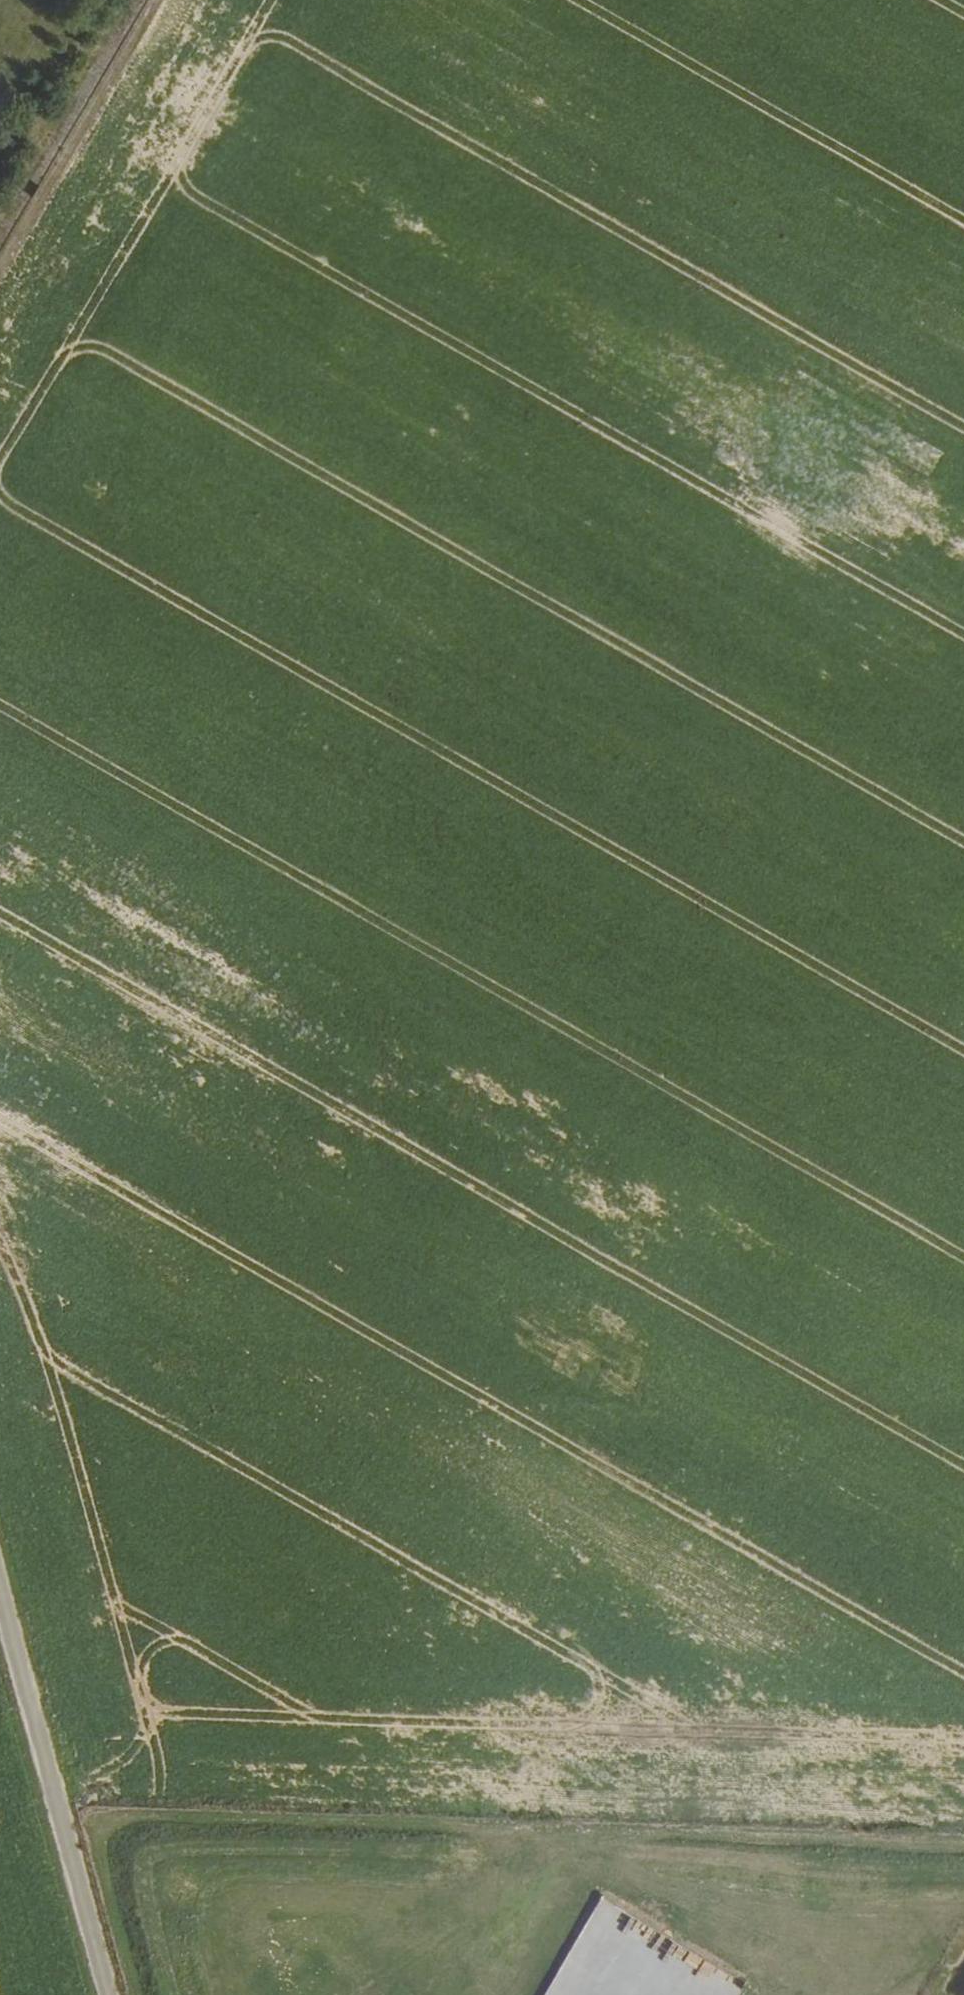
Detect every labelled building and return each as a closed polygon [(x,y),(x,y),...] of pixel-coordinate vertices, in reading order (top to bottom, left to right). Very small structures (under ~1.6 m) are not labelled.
[(586,1991),(557,1977),(548,1994),(585,1994),(586,1991)]
